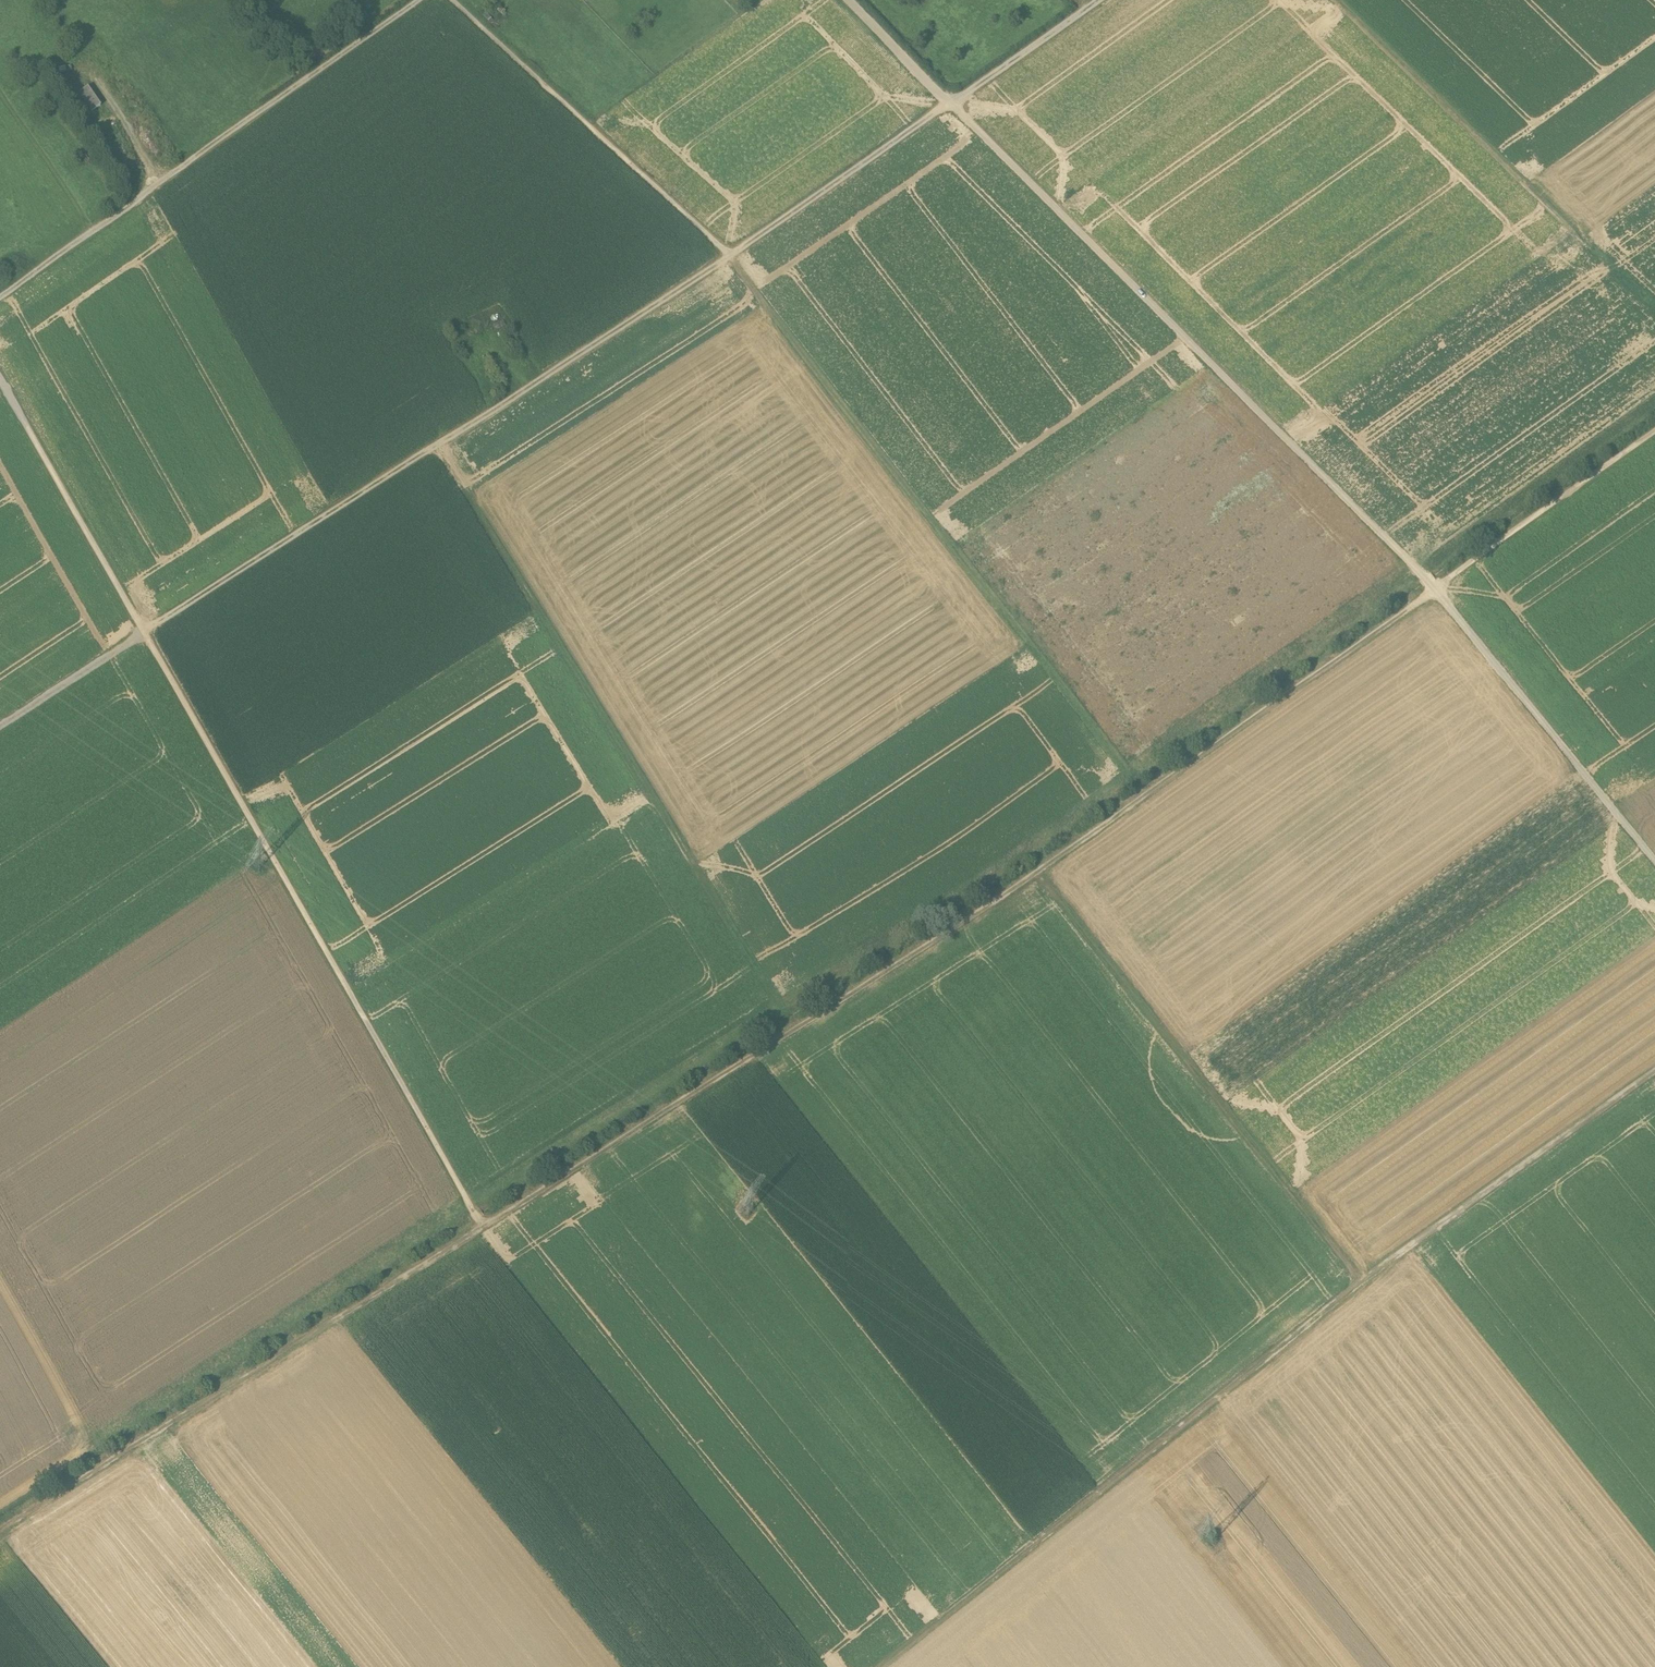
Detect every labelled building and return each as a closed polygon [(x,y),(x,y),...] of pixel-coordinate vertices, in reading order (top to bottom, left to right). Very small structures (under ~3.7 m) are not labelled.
[(89,113),(99,105),(83,83),(73,90),(89,113)] [(498,312),(490,315),(493,322),(501,319),(498,312)]
